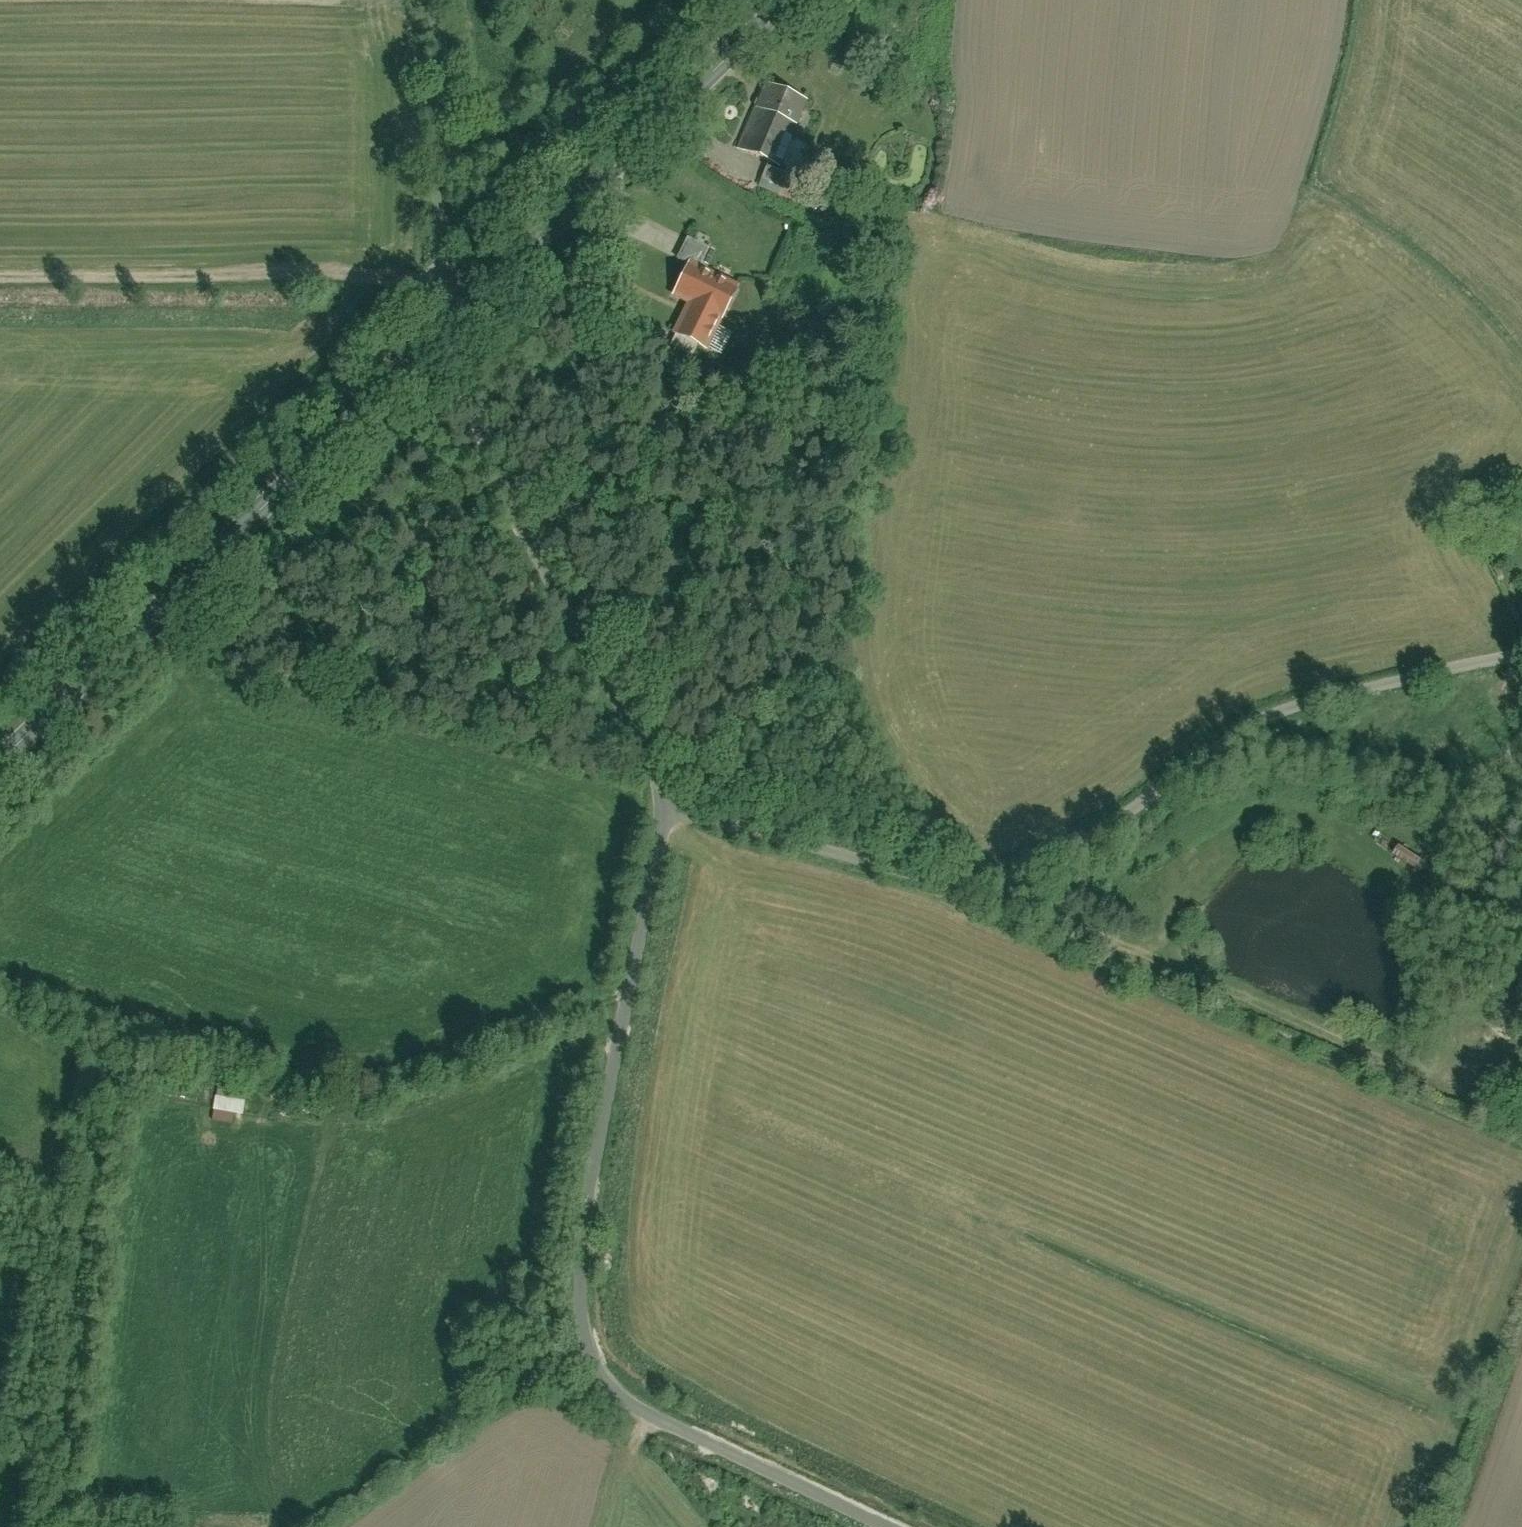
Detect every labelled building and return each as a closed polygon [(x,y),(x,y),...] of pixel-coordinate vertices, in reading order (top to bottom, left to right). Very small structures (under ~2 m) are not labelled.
[(749,158),(785,170),(805,105),(769,94),(749,158)] [(666,333),(702,346),(721,295),(685,281),(666,333)] [(241,1122),(241,1113),(251,1113),(251,1097),(220,1096),(219,1122),(241,1122)]
